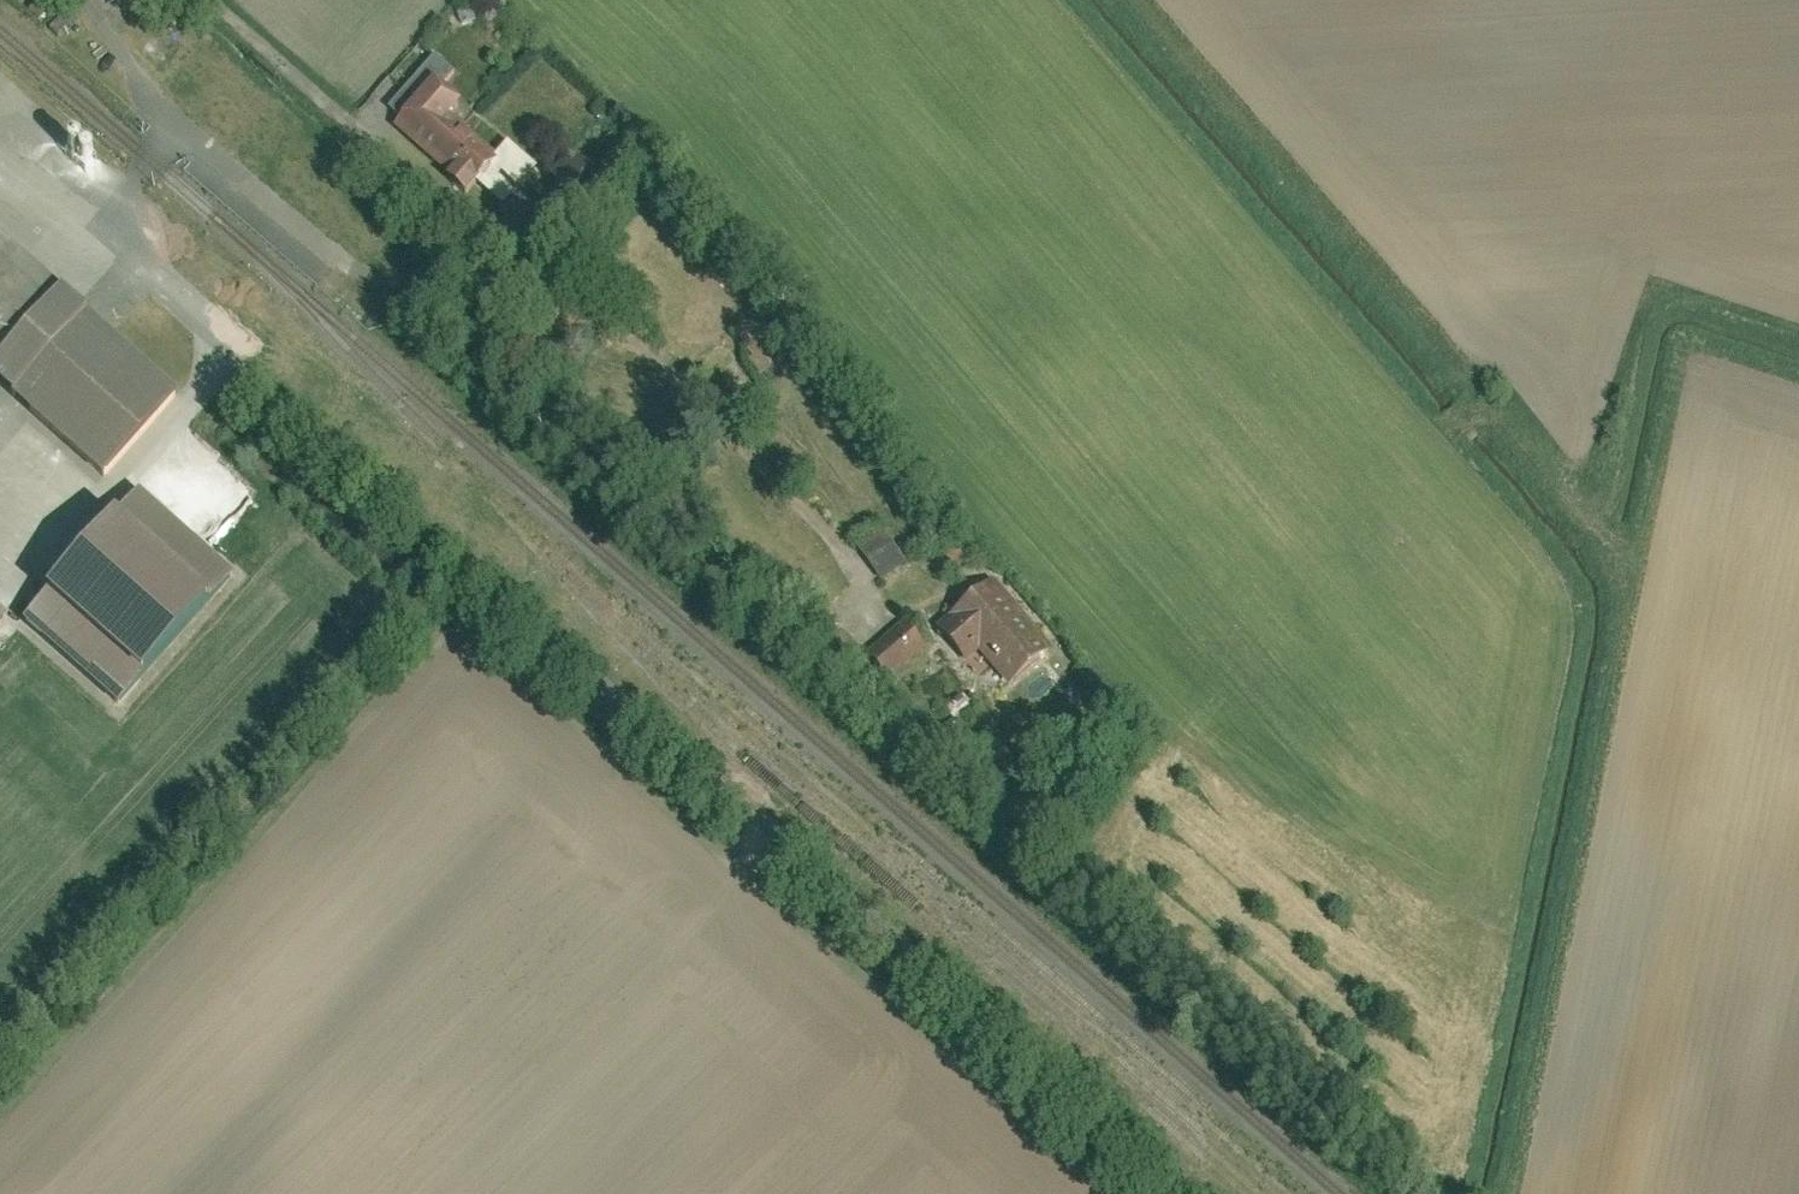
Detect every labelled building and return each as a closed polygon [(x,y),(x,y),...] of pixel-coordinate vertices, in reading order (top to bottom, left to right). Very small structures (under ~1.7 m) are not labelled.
[(436,75),(394,126),(471,189),(510,221),(522,207),(542,223),(587,169),(563,149),(549,167),(436,75)] [(0,249),(0,399),(101,485),(175,398),(0,249)] [(17,627),(118,714),(231,583),(130,496),(17,627)] [(903,562),(880,529),(857,545),(880,578),(903,562)] [(1052,652),(993,582),(940,626),(964,654),(975,645),(1009,687),(1052,652)] [(922,644),(901,622),(866,656),(887,678),(922,644)]
